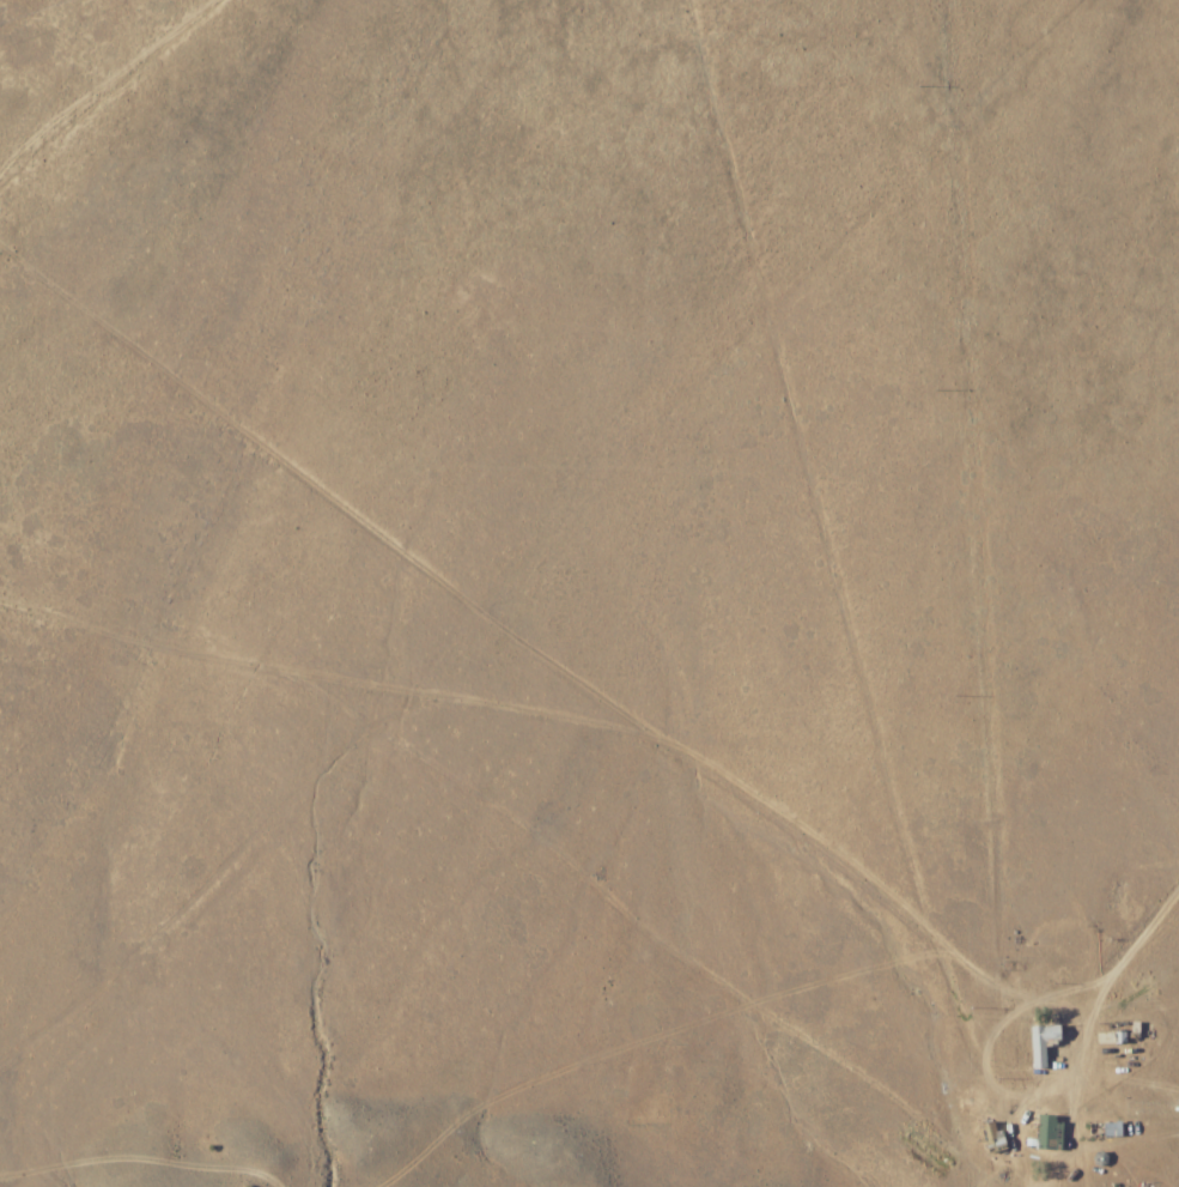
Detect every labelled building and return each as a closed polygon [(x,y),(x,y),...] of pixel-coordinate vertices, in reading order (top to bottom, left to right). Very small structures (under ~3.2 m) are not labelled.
[(1032,1025),(1032,1068),(1046,1068),(1046,1046),(1062,1046),(1062,1025),(1032,1025)] [(1063,1149),(1063,1114),(1037,1114),(1037,1149),(1063,1149)] [(981,1125),(990,1151),(1005,1146),(996,1119),(981,1125)] [(1106,1122),(1106,1136),(1122,1136),(1122,1122),(1106,1122)]
